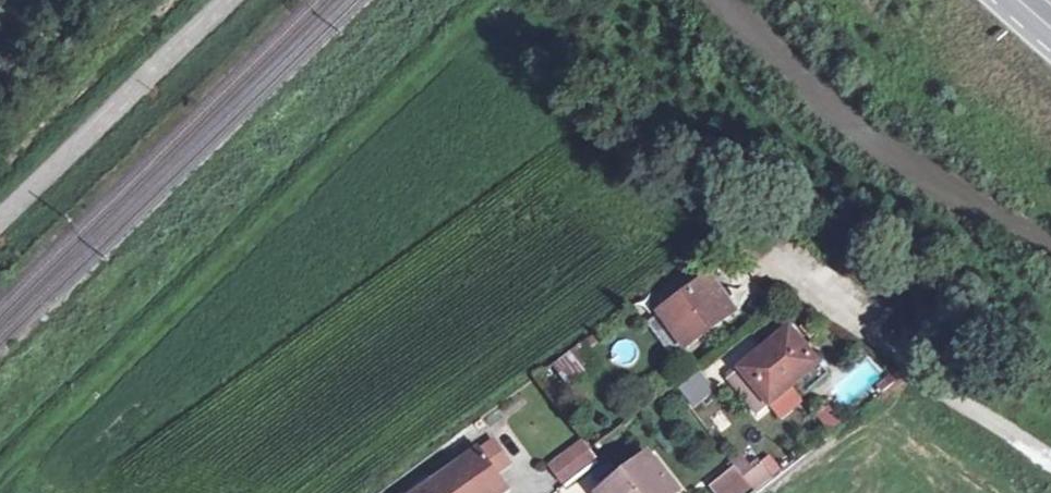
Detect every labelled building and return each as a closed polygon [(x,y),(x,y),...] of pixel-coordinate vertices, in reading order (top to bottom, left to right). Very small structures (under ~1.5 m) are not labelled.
[(686,349),(734,314),(708,277),(660,313),(686,349)] [(601,328),(563,356),(578,376),(605,356),(595,342),(606,334),(601,328)] [(768,353),(793,332),(790,328),(765,349),(768,353)] [(768,353),(765,349),(740,370),(770,405),(819,364),(793,332),(768,353)] [(676,388),(693,408),(716,389),(700,369),(676,388)] [(740,370),(729,379),(758,415),(770,405),(740,370)] [(829,431),(841,422),(828,405),(816,415),(829,431)] [(510,488),(498,472),(509,464),(493,442),(482,450),(481,448),(417,492),(503,492),(510,488)] [(594,458),(582,443),(552,467),(563,482),(594,458)] [(651,461),(610,492),(676,492),(651,461)] [(736,465),(712,483),(719,492),(745,492),(752,487),(736,465)]
